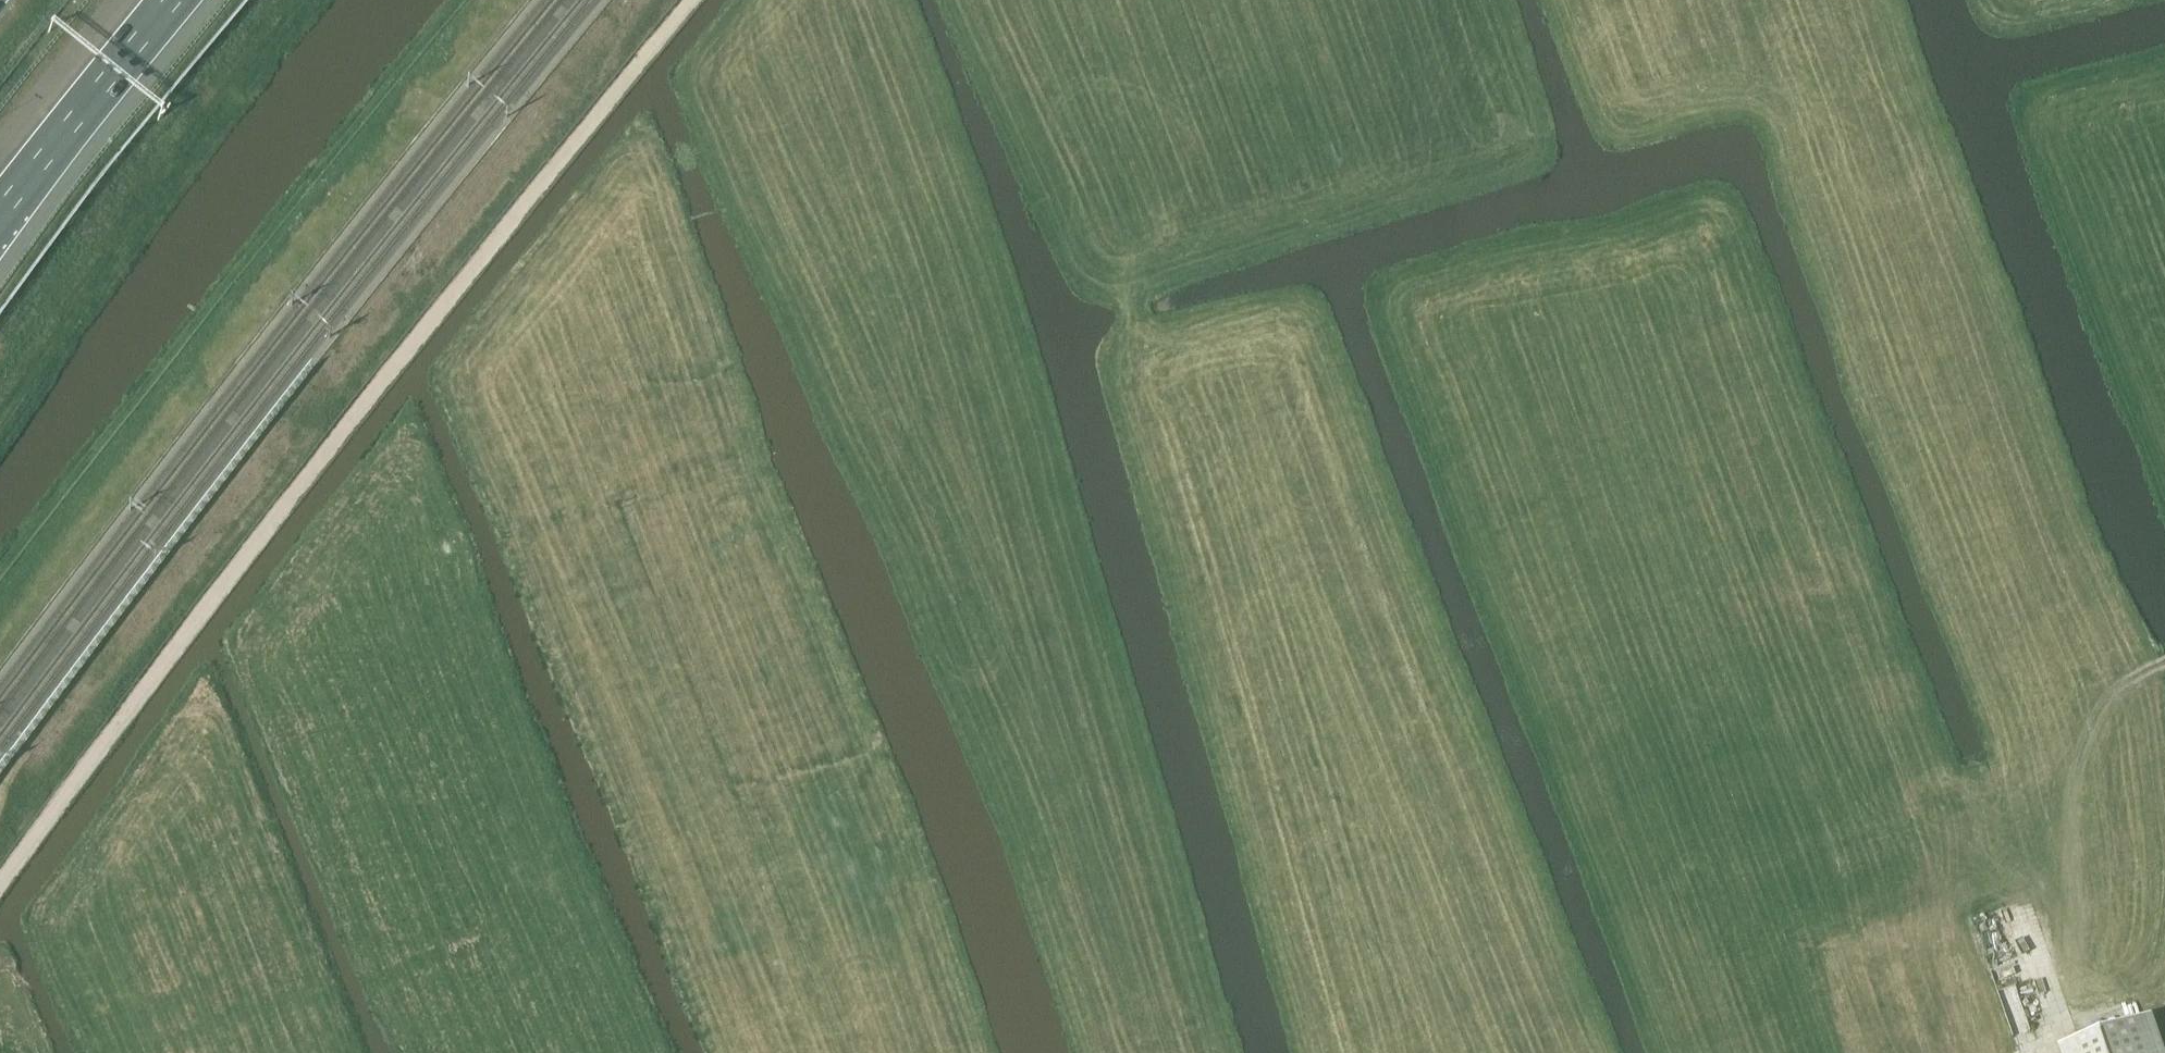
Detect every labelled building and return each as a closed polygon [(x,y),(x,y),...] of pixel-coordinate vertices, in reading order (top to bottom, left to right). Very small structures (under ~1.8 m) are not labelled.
[(2060,1049),(2061,1052),(2164,1052),(2164,1051),(2153,1016),(2060,1049)]
